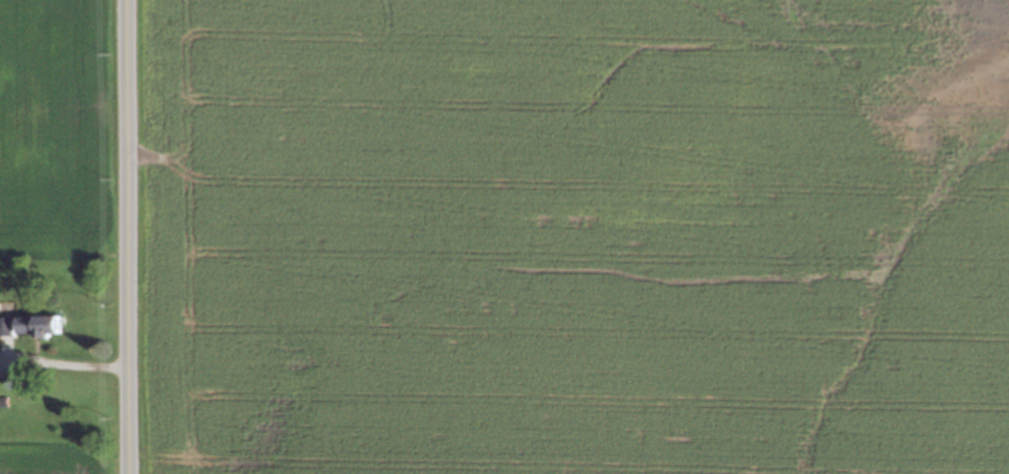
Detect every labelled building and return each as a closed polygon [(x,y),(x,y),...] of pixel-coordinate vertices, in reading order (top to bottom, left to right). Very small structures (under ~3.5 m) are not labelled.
[(33,333),(32,329),(14,329),(13,315),(33,314),(33,312),(56,311),(57,332),(33,333)] [(10,333),(0,334),(0,312),(9,312),(10,333)]
